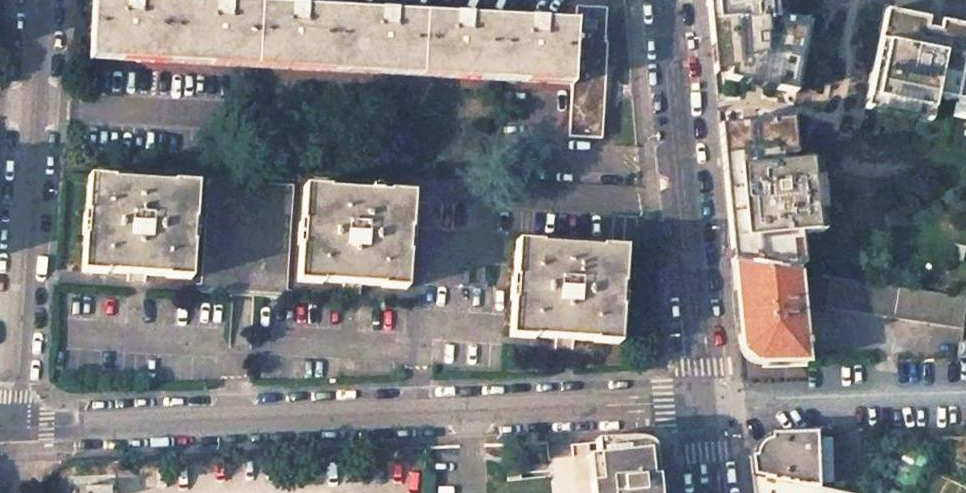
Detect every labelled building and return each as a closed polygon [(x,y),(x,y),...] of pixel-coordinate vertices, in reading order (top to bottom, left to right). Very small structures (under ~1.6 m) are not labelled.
[(156,0),(94,0),(90,60),(571,85),(568,137),(602,138),(607,42),(604,42),(606,7),(575,6),(575,21),(156,0)] [(711,53),(727,214),(731,263),(798,273),(797,266),(803,265),(800,233),(824,231),(848,167),(854,131),(842,123),(864,0),(706,0),(711,53)] [(886,7),(869,95),(934,108),(937,93),(939,82),(965,87),(965,23),(941,18),(939,28),(927,25),(929,16),(886,7)] [(927,25),(939,28),(941,18),(929,16),(927,25)] [(939,82),(937,93),(965,99),(965,87),(939,82)] [(934,108),(869,95),(867,107),(932,119),(934,108)] [(198,183),(88,176),(82,272),(137,275),(192,279),(198,183)] [(294,184),(207,179),(200,293),(287,298),(294,184)] [(412,193),(303,186),(297,282),(352,286),(406,289),(412,193)] [(625,248),(516,240),(509,337),(564,340),(619,344),(625,248)] [(798,273),(731,263),(736,308),(739,344),(762,364),(807,364),(798,273)] [(834,279),(829,309),(963,335),(965,319),(965,305),(885,288),(834,279)] [(820,488),(818,431),(770,433),(763,442),(751,456),(754,473),(820,488)] [(656,451),(654,448),(652,444),(649,441),(646,439),(641,438),(595,439),(599,482),(591,482),(592,492),(661,492),(656,451)] [(754,473),(756,492),(844,492),(820,488),(754,473)]
